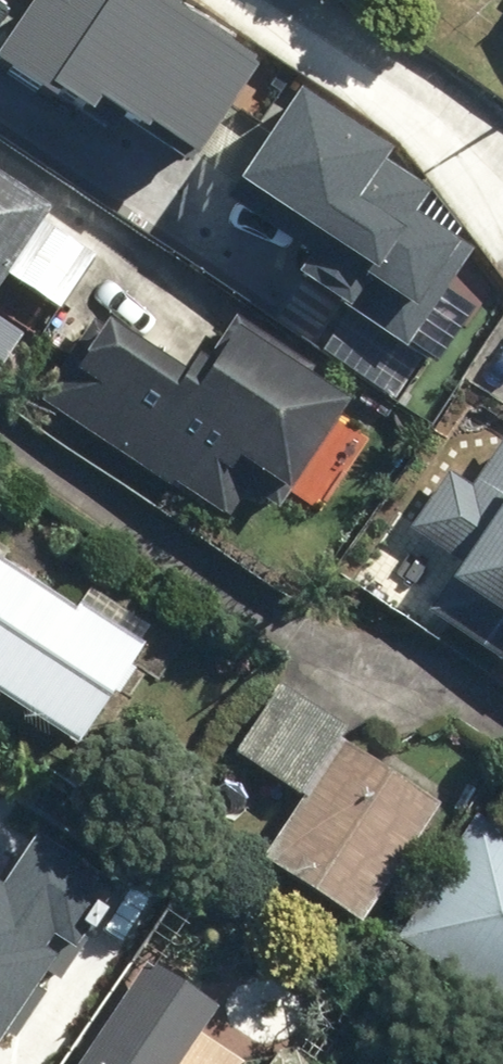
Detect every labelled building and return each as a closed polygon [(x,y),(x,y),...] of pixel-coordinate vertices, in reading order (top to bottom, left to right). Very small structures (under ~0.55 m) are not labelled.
[(0,52),(90,112),(105,89),(196,150),(257,61),(166,0),(69,0),(66,4),(60,0),(35,0),(0,52)] [(391,149),(303,90),(245,175),(332,234),(306,273),(409,342),(472,249),(416,212),(431,191),(384,159),(391,149)] [(53,208),(0,171),(0,285),(53,208)] [(0,308),(0,378),(11,386),(44,337),(0,308)] [(193,396),(110,340),(56,420),(260,556),(350,422),(230,341),(193,396)] [(415,528),(463,560),(449,581),(502,617),(502,445),(477,483),(455,468),(415,528)] [(0,556),(0,694),(77,745),(147,640),(83,597),(77,607),(0,556)] [(353,728),(296,686),(246,752),(303,794),(353,728)] [(444,802),(347,737),(267,855),(363,920),(444,802)] [(481,811),(398,937),(502,1005),(502,825),(481,811)] [(2,1050),(115,879),(43,831),(6,886),(0,882),(0,1049),(2,1050)] [(152,955),(78,1063),(182,1063),(224,1003),(152,955)]
